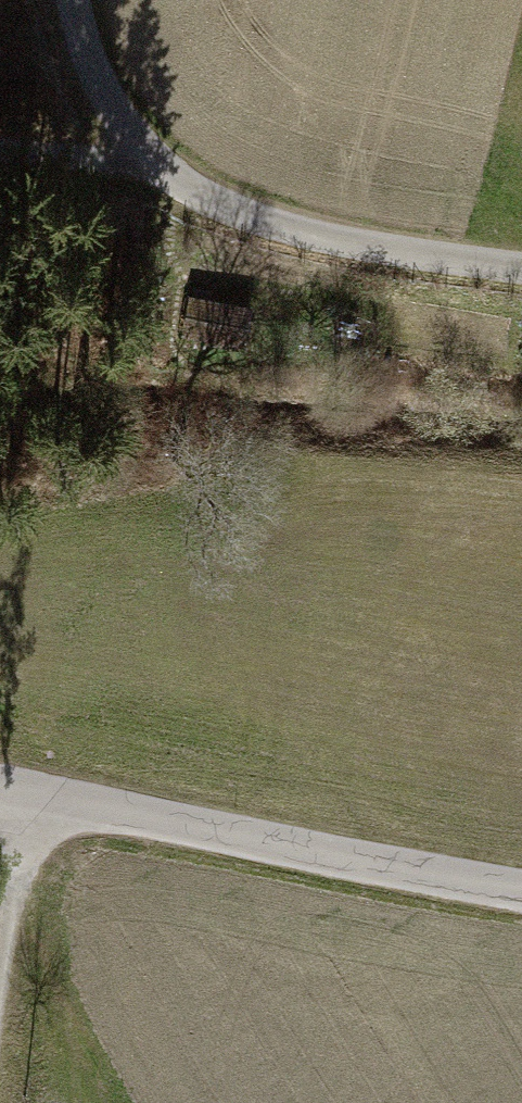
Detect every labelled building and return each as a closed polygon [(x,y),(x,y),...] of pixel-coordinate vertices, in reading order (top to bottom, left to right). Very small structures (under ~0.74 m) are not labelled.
[(247,307),(193,298),(187,330),(241,340),(247,307)]
